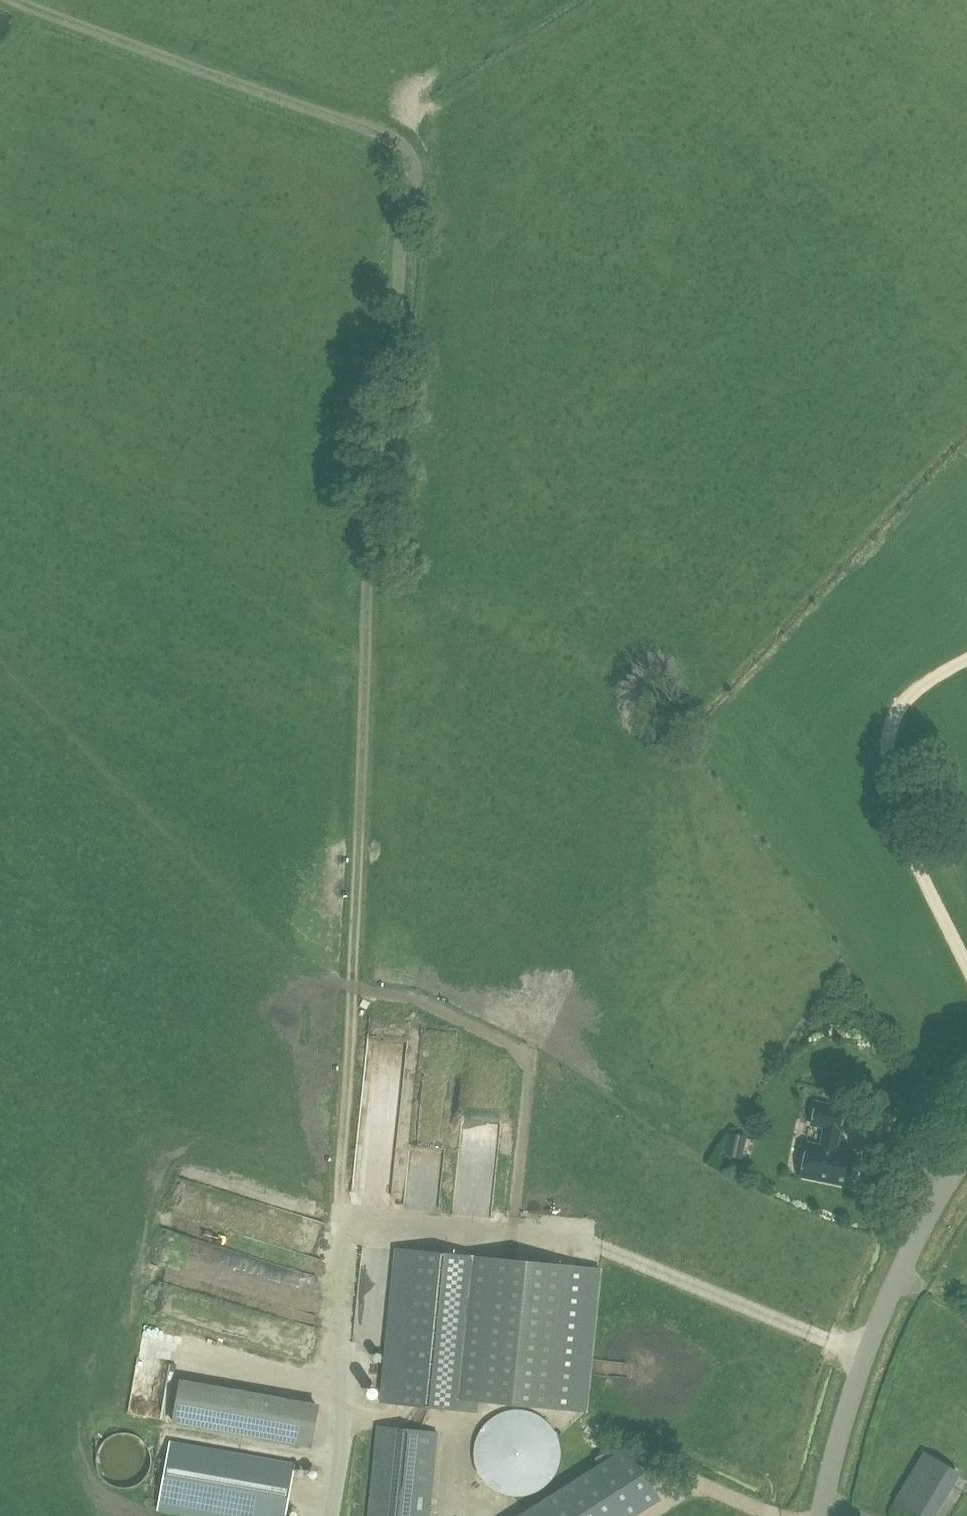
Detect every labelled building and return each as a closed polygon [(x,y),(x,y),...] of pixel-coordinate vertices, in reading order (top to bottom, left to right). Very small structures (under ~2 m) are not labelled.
[(847,1185),(853,1153),(835,1149),(844,1108),(815,1102),(811,1124),(825,1126),(821,1146),(807,1143),(800,1175),(847,1185)] [(731,1133),(726,1155),(744,1158),(748,1136),(731,1133)] [(477,1398),(491,1258),(396,1248),(380,1401),(476,1411),(477,1398)] [(574,1266),(491,1258),(477,1398),(560,1406),(585,1409),(599,1269),(574,1266)] [(435,1433),(378,1428),(369,1515),(427,1515),(435,1433)] [(170,1441),(158,1508),(203,1515),(285,1515),(294,1463),(170,1441)] [(627,1448),(521,1515),(629,1515),(659,1497),(627,1448)] [(923,1451),(906,1479),(894,1499),(922,1515),(934,1515),(961,1474),(923,1451)]
